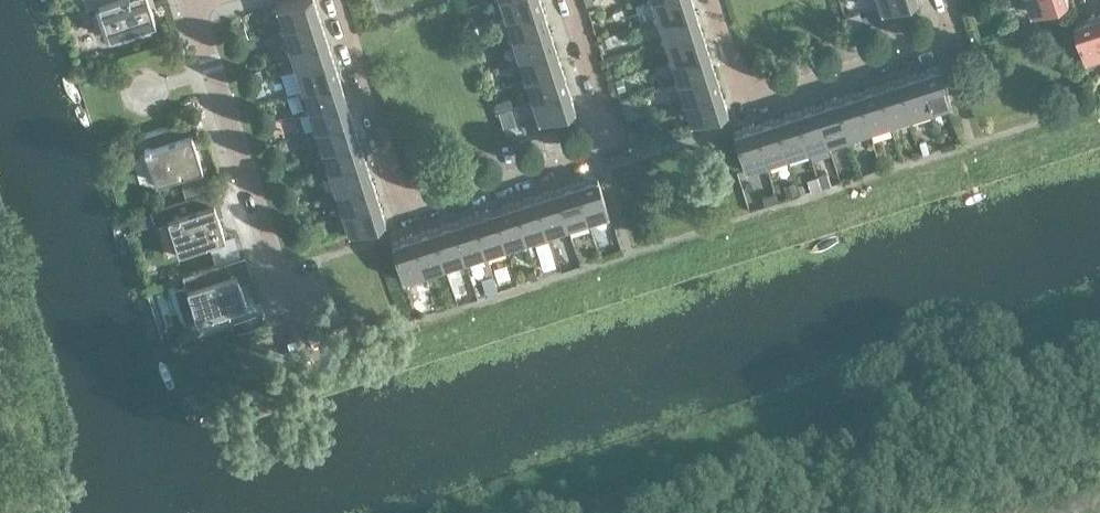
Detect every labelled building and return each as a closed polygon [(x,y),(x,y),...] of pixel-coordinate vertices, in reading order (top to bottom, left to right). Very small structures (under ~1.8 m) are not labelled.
[(149,0),(84,0),(86,6),(98,2),(109,35),(155,20),(149,0)] [(314,0),(290,0),(275,5),(282,26),(319,14),(314,0)] [(540,0),(500,0),(505,16),(542,4),(540,0)] [(692,0),(651,0),(657,18),(694,6),(692,0)] [(880,9),(908,0),(877,0),(880,9)] [(1033,11),(1067,0),(1029,0),(1033,11)] [(548,24),(542,4),(505,16),(511,36),(548,24)] [(701,27),(694,6),(657,18),(664,38),(701,27)] [(325,35),(319,14),(282,26),(289,46),(325,35)] [(1097,14),(1075,21),(1087,57),(1099,53),(1099,23),(1097,14)] [(555,45),(548,24),(511,36),(518,57),(555,45)] [(707,47),(701,27),(664,38),(670,59),(707,47)] [(332,55),(325,35),(289,46),(295,67),(332,55)] [(561,65),(555,45),(518,57),(524,77),(561,65)] [(714,68),(707,47),(670,59),(677,79),(714,68)] [(339,75),(332,55),(295,67),(302,87),(339,75)] [(951,101),(939,64),(918,71),(930,108),(951,101)] [(568,86),(561,65),(524,77),(531,98),(568,86)] [(720,88),(714,68),(677,79),(683,100),(720,88)] [(930,108),(918,71),(898,78),(909,115),(930,108)] [(345,96),(339,75),(302,87),(308,108),(345,96)] [(909,115),(898,78),(877,84),(889,121),(909,115)] [(889,121),(877,84),(857,91),(868,128),(889,121)] [(575,107),(568,86),(531,98),(538,119),(575,107)] [(727,109),(720,88),(683,100),(690,121),(727,109)] [(868,128),(857,91),(836,97),(848,134),(868,128)] [(352,116),(345,96),(308,108),(315,128),(352,116)] [(848,134),(836,97),(816,104),(828,141),(848,134)] [(828,141),(816,104),(795,110),(807,147),(828,141)] [(807,147),(795,110),(775,117),(787,154),(807,147)] [(358,137),(352,116),(315,128),(321,148),(358,137)] [(787,154),(775,117),(754,124),(766,161),(787,154)] [(202,165),(196,145),(191,131),(173,137),(169,124),(128,138),(133,151),(145,147),(156,180),(202,165)] [(766,161),(754,124),(733,131),(745,168),(766,161)] [(365,157),(358,137),(321,148),(328,169),(365,157)] [(371,177),(365,157),(328,169),(335,189),(371,177)] [(609,211),(598,179),(597,174),(576,181),(588,218),(609,211)] [(378,198),(371,177),(335,189),(341,210),(378,198)] [(588,218),(576,181),(555,188),(567,225),(588,218)] [(567,225),(555,188),(535,194),(547,231),(567,225)] [(224,234),(217,211),(213,201),(205,203),(201,191),(159,205),(164,218),(168,217),(178,249),(224,234)] [(547,231),(535,194),(514,201),(526,238),(547,231)] [(385,219),(378,198),(341,210),(348,231),(385,219)] [(526,238),(514,201),(494,207),(506,244),(526,238)] [(506,244),(494,207),(474,214),(485,251),(506,244)] [(485,251),(474,214),(453,221),(465,258),(485,251)] [(465,258),(453,221),(433,227),(444,264),(465,258)] [(444,264),(433,227),(412,234),(424,271),(444,264)] [(424,271),(412,234),(391,241),(402,278),(424,271)] [(246,302),(239,280),(250,277),(243,255),(225,260),(224,260),(182,273),(190,299),(198,296),(204,316),(246,302)] [(259,324),(256,316),(235,323),(238,331),(259,324)] [(182,349),(177,334),(162,339),(167,353),(182,349)]
